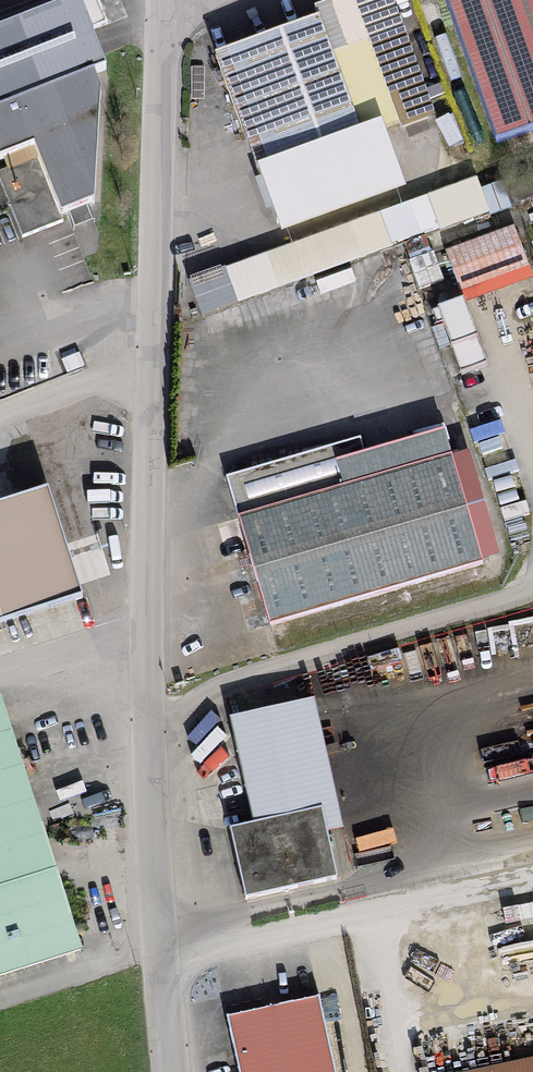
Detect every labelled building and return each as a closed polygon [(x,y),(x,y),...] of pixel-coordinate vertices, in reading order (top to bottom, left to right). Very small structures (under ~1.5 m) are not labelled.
[(62,207),(95,195),(100,82),(92,67),(105,61),(81,0),(60,0),(0,24),(0,153),(33,140),(62,207)] [(216,53),(282,237),(404,189),(385,134),(442,115),(397,0),(329,0),(315,5),(317,16),(216,53)] [(499,139),(532,126),(532,0),(448,0),(499,139)] [(35,160),(0,174),(0,182),(22,238),(60,223),(35,160)] [(480,176),(227,269),(237,299),(491,206),(484,189),(480,176)] [(513,229),(449,251),(464,296),(529,273),(513,229)] [(463,298),(439,306),(461,369),(486,361),(463,298)] [(361,439),(229,479),(267,620),(483,561),(445,428),(364,453),(361,439)] [(85,596),(48,485),(0,501),(0,625),(85,596)] [(75,952),(0,710),(0,976),(75,952)] [(318,998),(227,1014),(240,1071),(335,1071),(318,998)] [(451,1071),(532,1071),(532,1055),(451,1071)]
